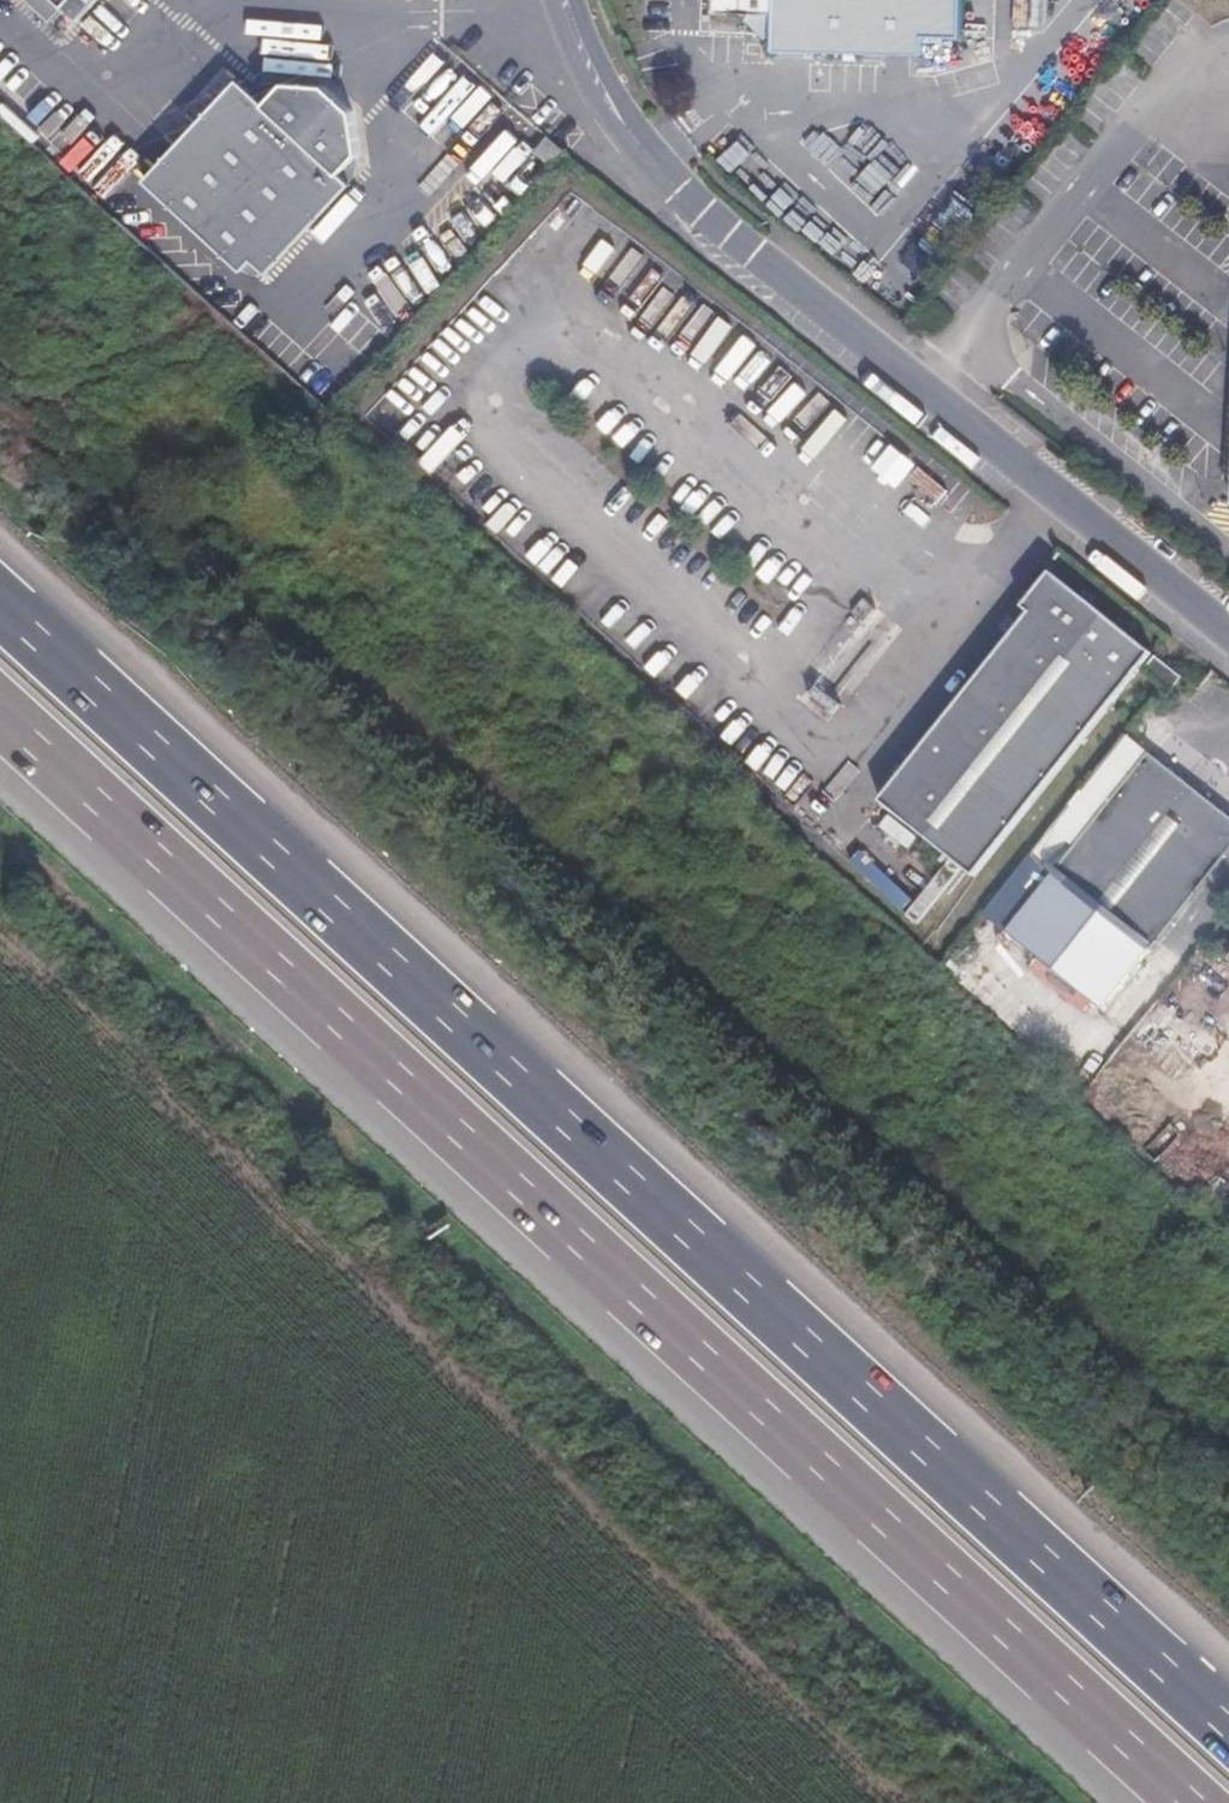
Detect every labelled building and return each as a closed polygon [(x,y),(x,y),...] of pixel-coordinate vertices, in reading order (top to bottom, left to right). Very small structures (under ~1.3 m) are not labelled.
[(712,11),(727,11),(731,18),(735,20),(740,20),(745,16),(760,41),(760,48),(764,53),(770,57),(780,48),(921,51),(921,34),(959,35),(960,0),(713,0),(712,11)] [(236,79),(146,185),(242,273),(251,262),(267,276),(350,183),(342,176),(359,155),(353,111),(323,84),(283,83),(262,102),(236,79)] [(551,139),(538,153),(557,169),(570,155),(551,139)] [(1146,656),(1036,571),(1010,605),(1017,611),(868,798),(969,880),(1146,656)] [(1186,708),(1196,695),(1171,674),(1160,688),(1186,708)] [(1141,752),(1049,871),(1147,951),(1228,849),(1228,822),(1141,752)] [(1147,951),(1049,871),(1005,928),(1101,1008),(1147,951)]
